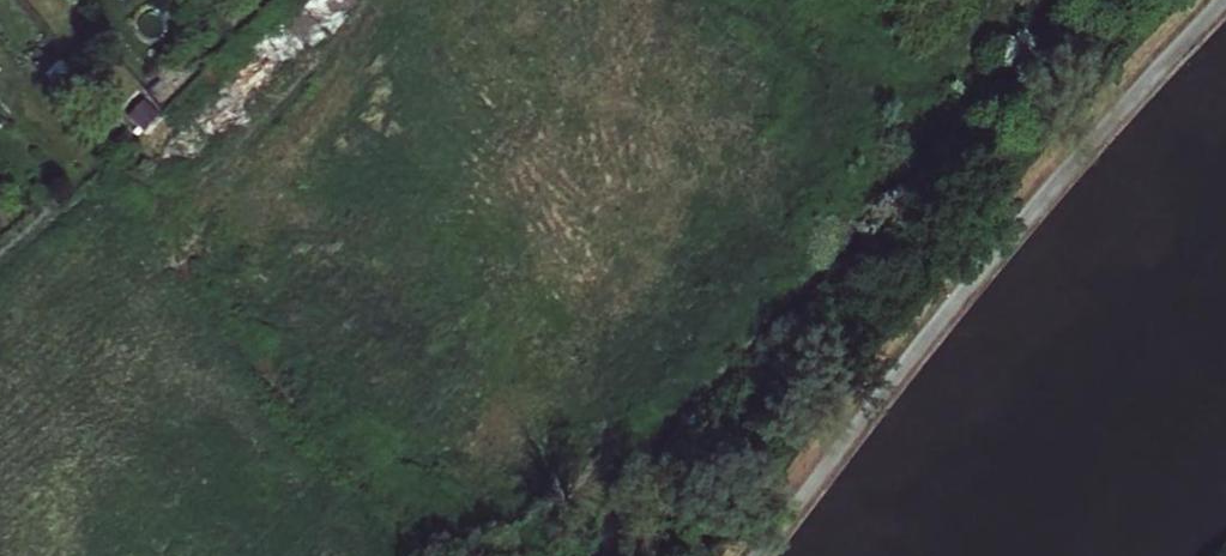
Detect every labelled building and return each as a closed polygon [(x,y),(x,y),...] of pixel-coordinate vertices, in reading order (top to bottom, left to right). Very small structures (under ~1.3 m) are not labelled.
[(348,0),(297,0),(150,164),(178,190),(348,0)]
